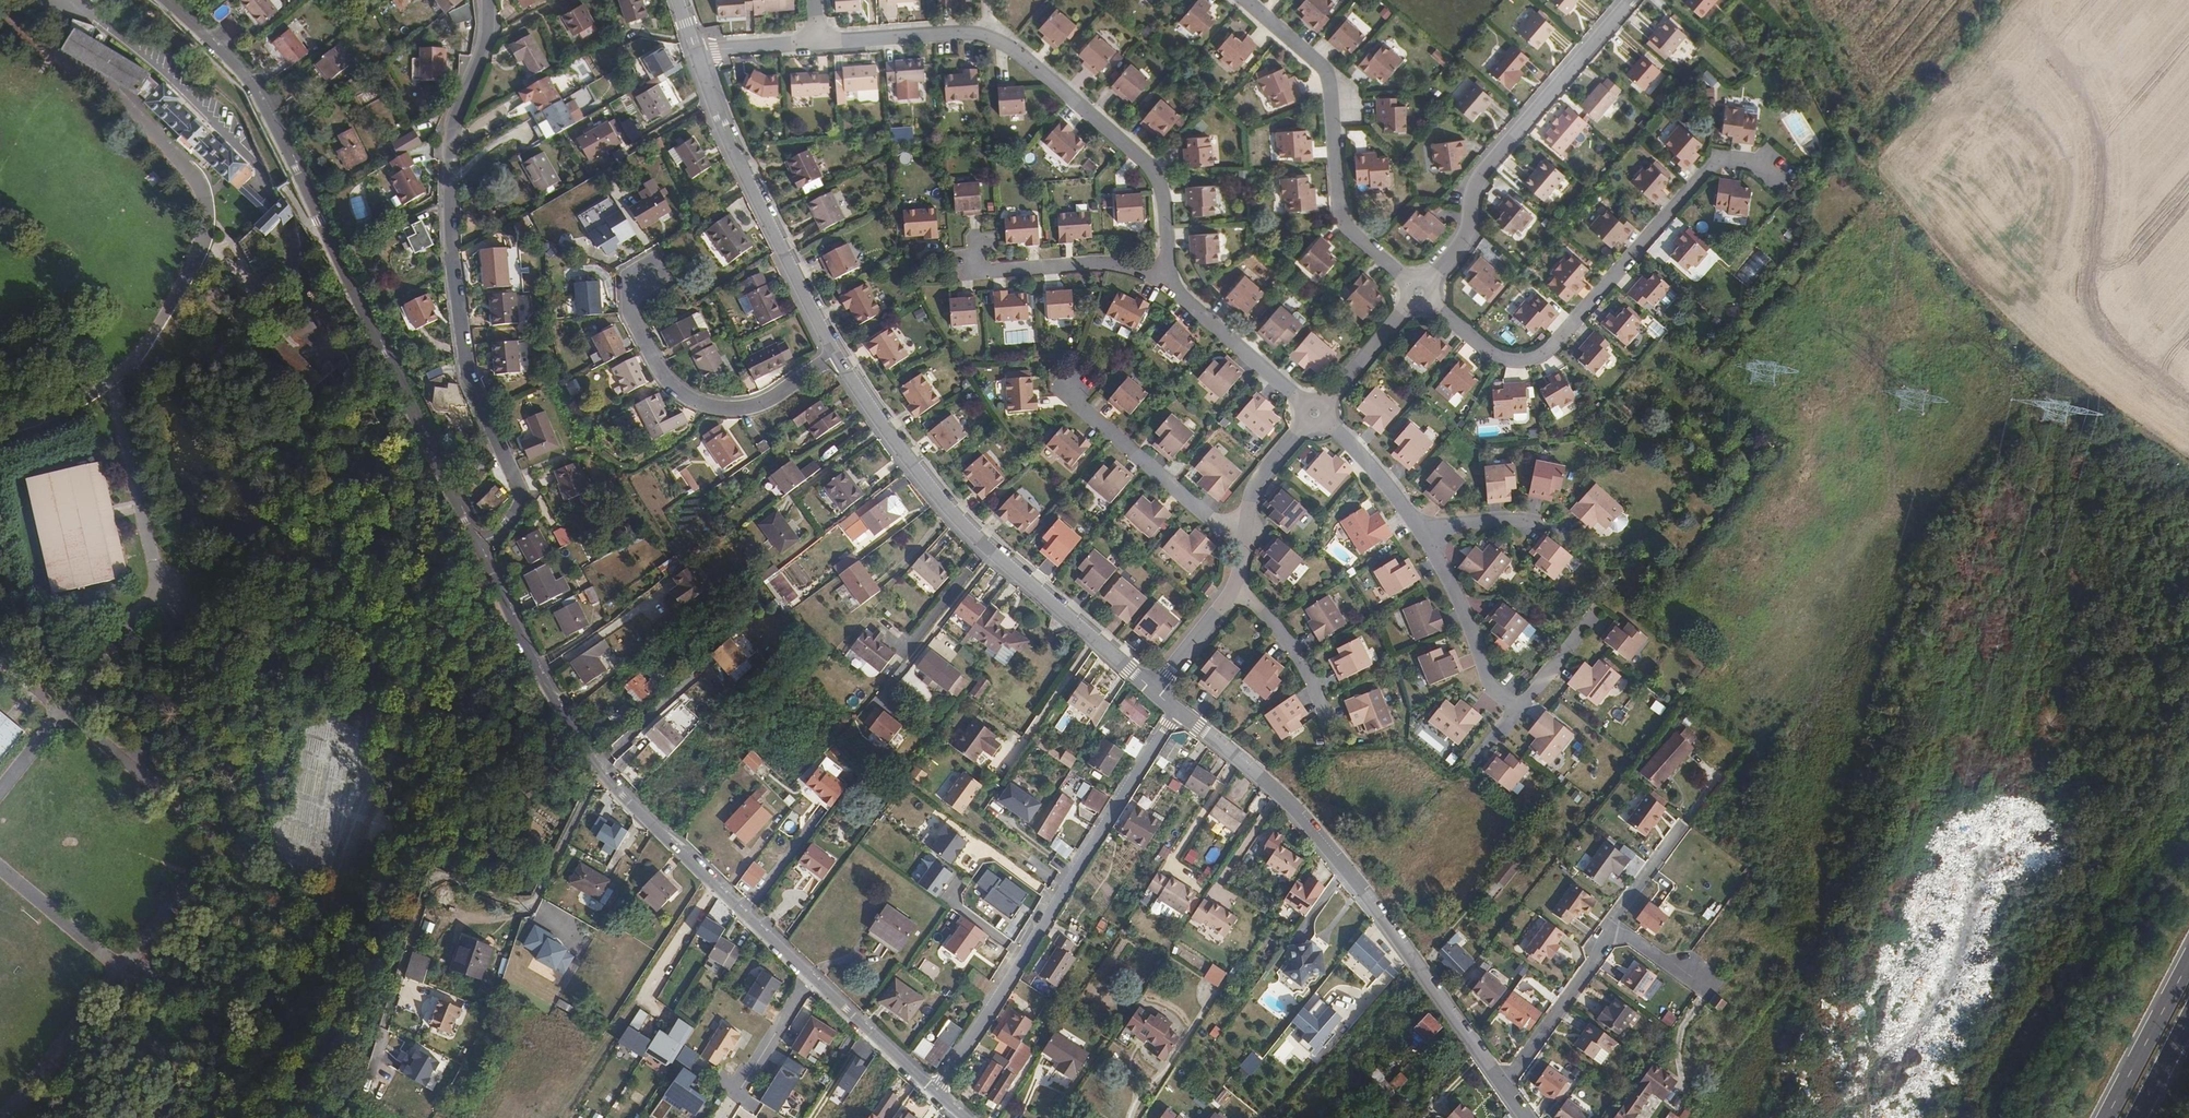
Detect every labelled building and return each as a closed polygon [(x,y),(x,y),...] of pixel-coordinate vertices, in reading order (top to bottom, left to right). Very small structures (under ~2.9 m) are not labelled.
[(258,24),(275,11),(266,0),(239,0),(258,24)] [(444,12),(460,0),(435,0),(444,12)] [(521,8),(535,0),(516,0),(521,8)] [(625,22),(645,16),(640,0),(619,0),(625,22)] [(754,0),(718,0),(719,17),(746,15),(746,10),(754,10),(754,0)] [(755,14),(764,14),(764,11),(796,8),(795,0),(754,0),(754,10),(755,14)] [(837,12),(861,10),(860,0),(836,0),(837,12)] [(1208,10),(1211,6),(1208,3),(1205,0),(1198,0),(1179,23),(1192,35),(1195,32),(1202,37),(1217,20),(1210,15),(1209,16),(1205,13),(1208,10)] [(1305,14),(1309,18),(1306,22),(1317,32),(1329,19),(1325,16),(1335,4),(1330,0),(1305,0),(1298,8),(1305,14)] [(1565,13),(1577,0),(1550,0),(1565,13)] [(1685,3),(1701,18),(1717,0),(1688,0),(1685,3)] [(582,3),(562,15),(573,35),(593,24),(582,3)] [(1039,29),(1045,35),(1049,37),(1046,41),(1056,50),(1077,26),(1057,9),(1039,29)] [(1539,11),(1537,13),(1544,19),(1546,17),(1539,11)] [(1544,19),(1537,13),(1536,12),(1518,32),(1537,49),(1544,41),(1542,38),(1545,34),(1548,37),(1555,28),(1547,22),(1544,19)] [(1328,42),(1336,48),(1340,44),(1344,47),(1351,53),(1366,36),(1347,20),(1328,42)] [(1649,38),(1650,40),(1668,55),(1686,35),(1670,20),(1662,28),(1657,33),(1655,31),(1649,38)] [(294,213),(282,195),(273,204),(264,196),(262,197),(245,181),(245,179),(249,174),(249,169),(243,163),(244,162),(230,148),(227,151),(208,133),(208,130),(206,128),(203,129),(197,124),(198,121),(195,118),(193,119),(173,100),(173,98),(175,96),(174,95),(162,84),(160,86),(147,75),(148,73),(93,41),(97,29),(79,22),(70,33),(73,37),(65,50),(66,52),(136,93),(138,91),(146,99),(145,101),(179,134),(193,147),(264,214),(253,225),(264,235),(280,219),(281,225),(294,213)] [(307,50),(288,27),(271,41),(289,64),(307,50)] [(1237,40),(1238,39),(1232,33),(1217,50),(1224,56),(1221,59),(1235,71),(1257,45),(1247,36),(1243,41),(1240,44),(1237,40)] [(530,34),(509,45),(518,60),(523,57),(533,73),(548,64),(530,34)] [(1079,55),(1085,60),(1089,63),(1086,66),(1096,74),(1116,51),(1097,34),(1079,55)] [(1529,58),(1509,40),(1490,62),(1485,68),(1502,82),(1510,89),(1520,77),(1516,73),(1519,69),(1529,58)] [(1668,55),(1650,40),(1646,44),(1665,59),(1668,55)] [(385,47),(389,52),(396,47),(393,41),(385,47)] [(1340,44),(1336,48),(1340,52),(1344,47),(1340,44)] [(1358,67),(1369,77),(1372,73),(1376,76),(1384,83),(1403,60),(1390,49),(1388,51),(1382,46),(1373,57),(1369,54),(1358,67)] [(334,47),(314,62),(328,81),(348,66),(334,47)] [(442,65),(442,47),(418,47),(418,79),(442,79),(442,65)] [(664,48),(644,59),(654,78),(674,67),(664,48)] [(1114,66),(1121,57),(1116,53),(1109,62),(1114,66)] [(1639,66),(1629,77),(1645,90),(1661,71),(1643,56),(1636,64),(1639,66)] [(897,64),(886,65),(888,84),(898,83),(899,85),(926,82),(924,61),(897,62),(897,64)] [(1116,92),(1121,96),(1124,93),(1127,96),(1129,98),(1133,102),(1151,81),(1131,64),(1111,87),(1116,92)] [(1626,75),(1629,77),(1639,66),(1636,64),(1626,75)] [(844,73),(835,73),(838,106),(846,105),(845,93),(878,90),(877,70),(862,71),(862,68),(844,69),(844,73)] [(957,75),(944,76),(947,102),(979,100),(978,70),(964,71),(965,78),(957,79),(957,75)] [(1266,100),(1270,99),(1273,98),(1278,110),(1304,101),(1299,88),(1293,90),(1290,82),(1286,72),(1259,82),(1266,100)] [(761,99),(781,97),(780,80),(768,81),(755,73),(745,90),(761,99)] [(820,74),(791,76),(793,97),(831,95),(830,80),(829,76),(820,76),(820,74)] [(286,76),(274,86),(284,98),(295,90),(286,76)] [(530,99),(538,112),(542,110),(560,99),(546,76),(518,92),(523,102),(530,99)] [(1621,88),(1609,79),(1604,85),(1601,83),(1581,106),(1597,120),(1617,97),(1616,95),(1621,88)] [(1296,80),(1290,82),(1293,90),(1299,88),(1296,80)] [(1472,119),(1481,110),(1485,105),(1487,106),(1493,99),(1491,97),(1473,80),(1453,103),(1472,119)] [(655,83),(635,95),(648,118),(669,107),(655,83)] [(1012,89),(1012,85),(998,85),(1000,116),(1006,116),(1026,115),(1024,88),(1016,88),(1012,89)] [(542,110),(555,133),(560,130),(573,123),(569,114),(560,99),(542,110)] [(1141,123),(1151,132),(1154,128),(1158,132),(1164,137),(1181,117),(1161,99),(1141,123)] [(1377,100),(1377,119),(1384,119),(1384,123),(1384,133),(1407,132),(1406,107),(1397,107),(1396,99),(1377,100)] [(1576,113),(1570,107),(1558,120),(1555,124),(1548,132),(1566,148),(1572,140),(1588,123),(1576,113)] [(1722,135),(1732,137),(1740,138),(1739,144),(1753,146),(1757,118),(1743,117),(1744,113),(1744,110),(1725,108),(1722,135)] [(1549,120),(1555,124),(1558,120),(1553,116),(1549,120)] [(631,118),(621,124),(632,144),(642,138),(631,118)] [(1064,120),(1044,143),(1069,164),(1080,151),(1086,144),(1077,137),(1075,139),(1068,134),(1073,129),(1064,120)] [(606,121),(576,139),(588,159),(618,142),(606,121)] [(1692,156),(1696,151),(1702,144),(1680,124),(1669,137),(1671,139),(1666,145),(1677,155),(1673,159),(1686,171),(1696,159),(1692,156)] [(402,153),(406,151),(422,142),(414,129),(395,141),(402,153)] [(343,148),(336,151),(346,169),(366,158),(350,130),(337,137),(343,148)] [(1306,145),(1305,140),(1305,131),(1276,133),(1277,135),(1278,150),(1280,149),(1281,157),(1295,156),(1295,162),(1313,160),(1312,145),(1306,145)] [(558,133),(550,139),(554,144),(562,139),(558,133)] [(193,147),(179,134),(176,137),(175,138),(189,152),(193,147)] [(653,140),(659,151),(664,148),(659,136),(653,140)] [(1190,152),(1185,153),(1186,167),(1213,165),(1211,136),(1189,138),(1189,147),(1190,152)] [(694,139),(678,149),(689,168),(686,169),(692,179),(708,169),(703,160),(701,160),(699,157),(703,154),(694,139)] [(653,140),(649,142),(650,144),(655,151),(656,153),(659,151),(653,140)] [(1460,168),(1459,159),(1458,159),(1457,155),(1461,154),(1467,153),(1464,140),(1431,145),(1434,164),(1439,163),(1440,171),(1460,168)] [(801,176),(798,177),(796,178),(801,189),(817,180),(825,177),(812,150),(793,159),(801,176)] [(402,153),(390,161),(397,172),(390,176),(399,192),(396,194),(402,204),(424,191),(410,167),(414,164),(406,151),(402,153)] [(543,152),(522,164),(539,192),(558,180),(543,152)] [(1356,154),(1358,182),(1371,181),(1371,184),(1371,187),(1391,186),(1389,158),(1378,158),(1370,159),(1369,153),(1356,154)] [(790,160),(798,177),(801,176),(793,159),(790,160)] [(1535,176),(1533,175),(1525,184),(1544,200),(1565,175),(1547,159),(1538,169),(1540,171),(1535,176)] [(1655,162),(1653,165),(1667,178),(1670,175),(1655,162)] [(1667,178),(1653,165),(1652,164),(1646,171),(1643,169),(1631,183),(1656,205),(1666,194),(1662,191),(1658,187),(1661,184),(1663,185),(1668,179),(1667,178)] [(609,167),(600,173),(607,185),(616,180),(609,167)] [(1282,199),(1286,199),(1289,199),(1290,212),(1317,210),(1316,196),(1310,196),(1309,189),(1308,178),(1281,180),(1282,199)] [(1719,179),(1716,207),(1729,208),(1728,211),(1728,214),(1748,218),(1752,184),(1741,182),(1740,187),(1732,186),(1733,181),(1719,179)] [(957,212),(965,212),(969,211),(969,216),(983,215),(981,186),(955,188),(957,212)] [(1187,188),(1189,203),(1193,203),(1193,206),(1194,216),(1216,214),(1214,186),(1187,188)] [(662,194),(658,189),(629,207),(641,227),(670,209),(662,194)] [(833,194),(813,203),(821,220),(818,222),(822,232),(833,227),(846,221),(833,194)] [(1503,215),(1502,214),(1497,220),(1513,235),(1519,228),(1522,231),(1534,217),(1525,209),(1508,195),(1499,205),(1503,209),(1506,211),(1503,215)] [(1139,208),(1138,204),(1138,196),(1111,198),(1113,224),(1144,221),(1143,208),(1139,208)] [(702,208),(707,216),(720,208),(714,199),(702,208)] [(821,220),(813,203),(809,205),(818,222),(821,220)] [(490,205),(475,214),(481,225),(497,216),(495,211),(493,212),(490,205)] [(930,206),(904,208),(905,233),(917,232),(917,230),(925,230),(926,236),(939,235),(937,205),(930,206)] [(635,233),(620,209),(605,219),(611,228),(604,232),(600,226),(588,233),(597,247),(600,245),(606,254),(618,246),(616,242),(618,241),(622,241),(635,233)] [(1612,247),(1620,239),(1623,236),(1627,239),(1636,228),(1623,216),(1619,220),(1609,210),(1603,216),(1602,215),(1591,228),(1612,247)] [(1427,220),(1425,217),(1417,211),(1404,227),(1422,243),(1428,237),(1434,242),(1447,228),(1432,215),(1427,220)] [(1091,212),(1058,215),(1061,244),(1074,243),(1073,236),(1080,235),(1080,238),(1092,237),(1091,212)] [(730,213),(708,230),(729,263),(750,249),(739,231),(741,230),(730,213)] [(391,220),(394,225),(397,223),(409,217),(408,214),(399,219),(397,216),(391,220)] [(1038,216),(1005,219),(1007,244),(1019,243),(1019,240),(1027,240),(1027,246),(1040,246),(1038,216)] [(413,219),(404,224),(417,252),(434,244),(424,220),(416,224),(413,219)] [(1677,251),(1676,251),(1671,257),(1686,271),(1692,265),(1696,267),(1708,254),(1682,231),(1673,241),(1677,245),(1680,248),(1677,251)] [(1191,235),(1192,251),(1197,251),(1197,254),(1198,264),(1219,262),(1218,233),(1191,235)] [(821,258),(827,270),(831,268),(833,272),(837,280),(861,267),(849,244),(828,255),(821,258)] [(1334,261),(1337,258),(1340,254),(1330,245),(1308,271),(1322,283),(1325,280),(1332,285),(1346,269),(1340,263),(1338,265),(1334,261)] [(505,247),(480,250),(481,269),(484,269),(485,288),(508,286),(505,247)] [(1587,284),(1583,281),(1579,278),(1582,274),(1583,275),(1589,269),(1573,255),(1567,261),(1564,259),(1557,267),(1552,273),(1556,277),(1548,286),(1568,303),(1576,294),(1577,295),(1587,284)] [(1501,283),(1494,277),(1490,274),(1495,269),(1480,256),(1468,271),(1474,276),(1468,283),(1487,300),(1501,283)] [(747,294),(762,325),(784,316),(762,271),(743,282),(748,293),(747,294)] [(1372,287),(1376,283),(1364,273),(1352,286),(1356,290),(1346,301),(1352,306),(1351,307),(1364,319),(1383,296),(1378,292),(1376,291),(1372,287)] [(1640,279),(1627,294),(1642,307),(1647,301),(1654,306),(1671,288),(1655,273),(1648,281),(1645,283),(1640,279)] [(1225,299),(1235,308),(1238,304),(1241,307),(1247,313),(1265,292),(1245,275),(1225,299)] [(574,282),(577,316),(601,314),(597,280),(574,282)] [(867,284),(841,298),(848,309),(854,307),(857,313),(856,314),(862,324),(883,311),(867,284)] [(1061,292),(1060,288),(1047,289),(1049,320),(1058,320),(1076,318),(1074,291),(1065,292),(1061,292)] [(1008,292),(995,293),(997,322),(1029,320),(1028,295),(1016,295),(1016,297),(1009,298),(1008,292)] [(1119,292),(1107,315),(1136,330),(1150,305),(1138,298),(1134,303),(1128,300),(1129,298),(1119,292)] [(426,293),(402,305),(415,331),(436,319),(429,305),(431,304),(426,293)] [(495,314),(490,314),(491,326),(517,323),(514,293),(493,295),(495,314)] [(963,300),(959,300),(950,300),(950,306),(952,323),(952,327),(978,326),(975,294),(963,295),(963,300)] [(1537,294),(1528,305),(1531,307),(1535,301),(1539,297),(1537,294)] [(1531,307),(1528,305),(1525,302),(1513,316),(1534,335),(1542,327),(1547,321),(1551,325),(1560,315),(1539,297),(1535,301),(1531,307)] [(282,302),(280,305),(280,309),(282,313),(286,314),(289,314),(292,311),(293,308),(293,305),(291,301),(287,300),(284,300),(282,302)] [(1281,306),(1261,329),(1275,341),(1280,335),(1284,338),(1288,343),(1303,325),(1281,306)] [(1618,320),(1614,316),(1611,313),(1602,324),(1627,346),(1639,332),(1635,329),(1641,323),(1625,309),(1620,315),(1621,316),(1618,320)] [(686,339),(690,347),(708,338),(704,331),(699,333),(690,316),(660,332),(669,348),(681,342),(686,339)] [(1547,321),(1542,327),(1546,331),(1551,325),(1547,321)] [(1195,345),(1188,339),(1185,336),(1188,333),(1177,323),(1159,343),(1181,362),(1195,345)] [(592,337),(605,362),(625,352),(612,326),(592,337)] [(894,329),(869,344),(875,356),(881,352),(884,359),(883,360),(888,370),(910,357),(894,329)] [(1275,341),(1261,329),(1258,332),(1272,344),(1275,341)] [(278,332),(266,343),(329,410),(360,383),(346,355),(321,377),(278,332)] [(1311,332),(1290,356),(1302,366),(1306,361),(1311,365),(1320,373),(1337,354),(1311,332)] [(1438,342),(1433,338),(1426,332),(1407,355),(1420,366),(1422,365),(1427,370),(1432,365),(1437,358),(1441,362),(1453,348),(1441,338),(1438,342)] [(1609,344),(1595,332),(1582,346),(1587,351),(1585,353),(1578,361),(1594,375),(1611,356),(1604,350),(1609,344)] [(1275,341),(1272,344),(1276,347),(1284,338),(1280,335),(1275,341)] [(708,338),(690,347),(694,355),(693,356),(706,381),(727,371),(713,345),(712,345),(708,338)] [(681,342),(685,349),(689,347),(690,347),(686,339),(681,342)] [(744,358),(754,379),(772,370),(771,368),(787,360),(786,359),(794,355),(786,340),(778,344),(777,341),(744,358)] [(514,342),(491,344),(494,375),(516,373),(514,342)] [(1227,356),(1219,366),(1223,369),(1228,362),(1231,359),(1227,356)] [(636,365),(638,364),(634,357),(612,368),(626,394),(645,384),(639,371),(636,365)] [(1467,373),(1470,370),(1473,367),(1463,358),(1441,383),(1455,396),(1458,392),(1465,399),(1479,382),(1472,376),(1471,377),(1467,373)] [(1231,359),(1228,362),(1242,375),(1245,372),(1231,359)] [(1306,361),(1302,366),(1307,370),(1311,365),(1306,361)] [(1223,369),(1219,366),(1215,362),(1199,379),(1222,399),(1239,378),(1242,375),(1228,362),(1223,369)] [(1550,388),(1548,386),(1541,391),(1553,409),(1561,404),(1564,408),(1579,398),(1561,370),(1548,378),(1551,381),(1553,385),(1550,388)] [(921,373),(901,389),(908,398),(910,396),(915,402),(909,406),(917,417),(941,400),(937,395),(921,373)] [(1109,401),(1119,410),(1123,406),(1126,408),(1132,414),(1150,393),(1130,376),(1109,401)] [(1028,377),(1003,379),(1006,412),(1036,410),(1034,396),(1027,397),(1026,389),(1029,389),(1028,377)] [(1512,390),(1504,390),(1492,391),(1493,419),(1513,418),(1513,415),(1513,411),(1527,411),(1525,383),(1511,384),(1512,390)] [(470,409),(459,385),(449,385),(449,390),(435,389),(434,407),(435,411),(438,414),(450,414),(450,407),(455,407),(455,409),(470,409)] [(1359,407),(1368,415),(1373,420),(1369,425),(1381,434),(1401,411),(1375,388),(1359,407)] [(657,393),(635,404),(654,441),(684,427),(679,416),(669,421),(659,402),(662,401),(657,393)] [(1266,408),(1270,403),(1259,393),(1238,417),(1263,439),(1280,420),(1270,411),(1266,408)] [(807,412),(812,420),(816,424),(813,427),(820,437),(845,420),(838,410),(833,413),(823,400),(807,412)] [(1274,406),(1270,403),(1266,408),(1270,411),(1274,406)] [(1561,404),(1553,409),(1558,418),(1561,418),(1566,415),(1566,413),(1564,408),(1561,404)] [(532,436),(518,442),(526,459),(557,446),(542,410),(524,417),(532,436)] [(807,412),(798,418),(803,426),(812,420),(807,412)] [(1160,445),(1174,458),(1194,435),(1172,415),(1157,432),(1162,436),(1165,439),(1160,445)] [(1373,420),(1368,415),(1364,420),(1369,425),(1373,420)] [(930,434),(938,445),(941,442),(944,446),(949,453),(970,437),(955,416),(930,434)] [(1398,454),(1413,467),(1433,444),(1420,433),(1410,424),(1396,441),(1400,445),(1404,448),(1398,454)] [(718,425),(704,436),(709,443),(707,445),(725,470),(743,456),(726,431),(723,433),(718,425)] [(1065,426),(1048,446),(1073,468),(1092,445),(1082,436),(1078,440),(1073,435),(1074,434),(1065,426)] [(1154,445),(1157,448),(1160,445),(1165,439),(1162,436),(1154,445)] [(765,441),(757,447),(762,455),(771,448),(765,441)] [(482,443),(476,446),(482,458),(488,455),(482,443)] [(1160,445),(1157,448),(1172,461),(1174,458),(1160,445)] [(1393,454),(1396,457),(1398,454),(1404,448),(1400,445),(1393,454)] [(1210,480),(1203,488),(1218,501),(1242,474),(1213,449),(1197,468),(1206,476),(1210,480)] [(1338,465),(1333,460),(1324,452),(1307,472),(1333,493),(1354,469),(1342,459),(1338,465)] [(1398,454),(1396,457),(1410,470),(1413,467),(1398,454)] [(1337,455),(1333,460),(1338,465),(1342,459),(1337,455)] [(983,456),(965,473),(972,482),(974,481),(979,486),(974,490),(983,500),(988,495),(1005,481),(983,456)] [(779,484),(785,492),(804,479),(799,471),(798,468),(795,464),(792,459),(770,476),(776,486),(779,484)] [(809,474),(818,469),(813,461),(799,471),(804,479),(809,474)] [(1117,461),(1108,471),(1112,474),(1117,467),(1120,464),(1117,461)] [(552,471),(557,484),(559,483),(566,500),(588,491),(575,462),(552,471)] [(1565,468),(1535,462),(1534,472),(1530,492),(1549,496),(1550,488),(1555,489),(1561,490),(1565,468)] [(1437,499),(1445,505),(1453,496),(1465,482),(1442,463),(1428,480),(1432,484),(1436,487),(1431,493),(1437,499)] [(680,471),(687,486),(700,479),(693,464),(680,471)] [(1120,464),(1117,467),(1132,480),(1135,477),(1120,464)] [(101,465),(26,480),(54,597),(129,582),(101,465)] [(1514,465),(1485,468),(1488,498),(1506,497),(1505,489),(1510,489),(1516,488),(1514,465)] [(1112,474),(1108,471),(1104,467),(1090,484),(1112,503),(1132,480),(1117,467),(1112,474)] [(850,485),(841,472),(822,486),(841,511),(861,496),(854,487),(852,484),(850,485)] [(1199,484),(1203,488),(1210,480),(1206,476),(1199,484)] [(559,483),(557,484),(556,484),(563,502),(566,500),(559,483)] [(1424,493),(1428,496),(1431,493),(1436,487),(1432,484),(1424,493)] [(1571,511),(1585,525),(1593,516),(1598,520),(1607,529),(1609,527),(1622,512),(1624,510),(1595,484),(1571,511)] [(1274,494),(1268,502),(1271,505),(1284,490),(1280,487),(1274,494)] [(495,489),(476,507),(480,515),(499,514),(510,502),(499,489),(495,489)] [(1276,524),(1283,530),(1287,533),(1307,510),(1284,490),(1271,505),(1277,510),(1275,513),(1270,519),(1276,524)] [(1015,492),(996,514),(1005,523),(1009,518),(1015,523),(1014,525),(1022,533),(1040,515),(1021,497),(1015,492)] [(1530,492),(1529,497),(1548,500),(1549,496),(1530,492)] [(1431,493),(1428,496),(1442,509),(1445,505),(1437,499),(1431,493)] [(885,497),(897,514),(901,506),(893,494),(885,497)] [(866,499),(836,522),(841,529),(845,527),(853,538),(869,526),(874,532),(889,520),(897,514),(885,497),(872,507),(866,499)] [(1157,509),(1151,505),(1143,497),(1138,502),(1126,516),(1152,538),(1172,514),(1161,504),(1157,509)] [(1156,500),(1151,505),(1157,509),(1161,504),(1156,500)] [(1271,505),(1268,502),(1265,504),(1275,513),(1277,510),(1271,505)] [(1373,524),(1370,519),(1363,509),(1342,522),(1358,546),(1363,554),(1393,535),(1382,518),(1373,524)] [(774,511),(756,524),(777,552),(795,539),(774,511)] [(1621,530),(1626,524),(1626,516),(1622,512),(1609,527),(1613,531),(1621,530)] [(1379,513),(1370,519),(1373,524),(1382,518),(1379,513)] [(1593,516),(1585,525),(1590,529),(1598,520),(1593,516)] [(1047,551),(1062,563),(1082,541),(1059,521),(1044,538),(1049,542),(1053,545),(1047,551)] [(563,529),(554,533),(561,548),(570,544),(563,529)] [(1197,529),(1190,537),(1194,541),(1202,533),(1197,529)] [(516,542),(530,565),(550,553),(536,530),(516,542)] [(1194,541),(1190,537),(1181,530),(1164,549),(1175,558),(1193,573),(1217,546),(1202,533),(1194,541)] [(1549,537),(1545,534),(1534,550),(1537,552),(1545,541),(1549,537)] [(1270,545),(1265,551),(1268,554),(1280,540),(1277,537),(1270,545)] [(1572,557),(1549,537),(1545,541),(1537,552),(1543,557),(1540,561),(1536,566),(1553,580),(1572,557)] [(1274,559),(1270,563),(1266,568),(1268,570),(1281,581),(1283,583),(1303,560),(1280,540),(1268,554),(1274,559)] [(1042,551),(1045,554),(1047,551),(1053,545),(1049,542),(1042,551)] [(1480,559),(1472,552),(1459,567),(1487,590),(1511,560),(1492,544),(1484,554),(1480,559)] [(925,547),(911,562),(936,585),(950,570),(925,547)] [(1476,547),(1472,552),(1480,559),(1484,554),(1476,547)] [(1088,575),(1083,581),(1090,587),(1098,593),(1117,570),(1095,550),(1080,568),(1085,572),(1088,575)] [(1537,552),(1534,550),(1530,553),(1540,561),(1543,557),(1537,552)] [(1047,551),(1045,554),(1059,567),(1062,563),(1047,551)] [(1265,551),(1261,555),(1270,563),(1274,559),(1268,554),(1265,551)] [(835,566),(839,572),(858,558),(853,552),(835,566)] [(858,558),(839,572),(861,601),(879,587),(858,558)] [(1408,559),(1398,565),(1400,569),(1407,565),(1411,563),(1408,559)] [(1400,569),(1398,565),(1394,560),(1376,572),(1391,597),(1417,581),(1407,565),(1400,569)] [(1411,563),(1407,565),(1417,581),(1421,579),(1411,563)] [(546,566),(526,575),(540,605),(561,595),(546,566)] [(692,568),(679,577),(695,599),(708,589),(692,568)] [(1281,581),(1268,570),(1265,574),(1278,586),(1281,581)] [(1076,582),(1080,585),(1083,581),(1088,575),(1085,572),(1076,582)] [(777,573),(766,581),(783,605),(784,604),(795,596),(777,573)] [(1116,614),(1127,624),(1147,600),(1122,578),(1105,597),(1115,605),(1120,610),(1116,614)] [(1080,585),(1094,597),(1098,593),(1090,587),(1083,581),(1080,585)] [(1210,597),(1216,589),(1209,583),(1202,591),(1210,597)] [(592,587),(584,591),(593,606),(600,603),(592,587)] [(1317,625),(1312,629),(1319,641),(1346,624),(1344,621),(1328,596),(1307,609),(1314,620),(1317,625)] [(989,600),(986,604),(1002,615),(997,623),(1010,633),(1011,632),(1011,631),(1013,629),(1018,621),(989,600)] [(1435,617),(1433,611),(1428,600),(1405,610),(1408,617),(1417,641),(1447,629),(1441,615),(1435,617)] [(1505,604),(1501,601),(1489,616),(1493,619),(1505,604)] [(576,603),(554,612),(565,637),(586,627),(576,603)] [(986,604),(984,607),(996,616),(996,618),(991,624),(1007,637),(1010,633),(997,623),(1002,615),(986,604)] [(1157,604),(1137,627),(1143,632),(1151,639),(1157,633),(1160,636),(1165,640),(1180,623),(1157,604)] [(1510,646),(1529,623),(1505,604),(1493,619),(1498,624),(1496,627),(1492,632),(1510,646)] [(1120,610),(1115,605),(1111,609),(1116,614),(1120,610)] [(984,607),(966,630),(986,645),(983,650),(993,656),(1007,637),(991,624),(996,618),(996,616),(984,607)] [(1439,609),(1433,611),(1435,617),(1441,615),(1439,609)] [(1493,619),(1489,616),(1487,620),(1496,627),(1498,624),(1493,619)] [(1308,623),(1312,629),(1317,625),(1314,620),(1308,623)] [(1617,627),(1605,642),(1629,661),(1647,638),(1630,623),(1623,632),(1617,627)] [(1528,626),(1519,640),(1527,645),(1536,631),(1528,626)] [(879,638),(865,627),(861,631),(874,642),(877,642),(879,638)] [(1143,632),(1137,627),(1135,630),(1142,636),(1149,642),(1151,639),(1143,632)] [(1019,642),(1015,648),(1016,649),(1018,651),(1025,639),(1024,637),(1013,629),(1011,631),(1019,637),(1021,641),(1019,642)] [(848,649),(870,666),(885,648),(877,642),(874,642),(861,631),(847,649),(848,649)] [(1007,637),(993,656),(1003,664),(1015,648),(1019,642),(1021,641),(1019,637),(1011,631),(1011,632),(1010,633),(1007,637)] [(1151,639),(1149,642),(1152,645),(1160,636),(1157,633),(1151,639)] [(727,638),(709,654),(728,674),(745,658),(727,638)] [(1337,662),(1345,679),(1372,665),(1359,638),(1339,649),(1341,654),(1343,658),(1337,662)] [(601,642),(568,665),(576,675),(595,660),(607,651),(601,642)] [(928,648),(916,664),(924,672),(919,678),(926,684),(931,677),(941,684),(954,668),(943,660),(942,662),(928,651),(930,649),(928,648)] [(841,658),(863,675),(870,666),(848,649),(841,658)] [(930,649),(928,651),(942,662),(943,660),(930,649)] [(1445,659),(1443,655),(1440,649),(1419,657),(1431,685),(1459,673),(1452,656),(1445,659)] [(1454,650),(1443,655),(1445,659),(1452,656),(1456,654),(1454,650)] [(1221,695),(1240,671),(1217,652),(1203,669),(1208,673),(1211,676),(1206,683),(1221,695)] [(1266,654),(1263,657),(1278,669),(1281,666),(1266,654)] [(1330,660),(1332,664),(1337,662),(1343,658),(1341,654),(1330,660)] [(1456,654),(1452,656),(1459,673),(1463,672),(1456,654)] [(1278,669),(1263,657),(1244,681),(1267,700),(1282,682),(1276,678),(1273,675),(1278,669)] [(613,668),(617,675),(630,664),(626,658),(613,668)] [(595,660),(576,675),(583,686),(603,672),(595,660)] [(1590,674),(1581,667),(1569,683),(1597,705),(1621,676),(1601,660),(1593,670),(1590,674)] [(1337,662),(1332,664),(1341,681),(1345,679),(1337,662)] [(1585,663),(1581,667),(1590,674),(1593,670),(1585,663)] [(1273,675),(1276,678),(1284,669),(1281,666),(1278,669),(1273,675)] [(954,668),(941,684),(946,688),(948,686),(955,678),(962,684),(965,679),(957,673),(957,671),(954,668)] [(1200,683),(1204,686),(1206,683),(1211,676),(1208,673),(1200,683)] [(982,675),(970,691),(978,696),(989,681),(982,675)] [(630,689),(638,700),(647,693),(634,676),(622,686),(626,692),(630,689)] [(955,678),(948,686),(956,692),(962,684),(955,678)] [(1079,682),(1066,701),(1089,717),(1102,697),(1079,682)] [(1204,686),(1219,698),(1221,695),(1206,683),(1204,686)] [(626,692),(635,703),(638,700),(630,689),(626,692)] [(1345,703),(1353,721),(1363,717),(1365,722),(1370,734),(1394,725),(1379,689),(1345,703)] [(1129,690),(1116,707),(1139,725),(1148,712),(1136,702),(1138,698),(1129,690)] [(1294,695),(1291,697),(1303,712),(1305,711),(1294,695)] [(1291,697),(1266,715),(1284,740),(1302,727),(1299,722),(1296,718),(1303,712),(1291,697)] [(1462,699),(1455,708),(1460,712),(1467,703),(1462,699)] [(1460,712),(1455,708),(1446,701),(1430,721),(1460,745),(1483,716),(1467,703),(1460,712)] [(23,726),(0,707),(0,755),(23,726)] [(628,716),(623,707),(606,717),(612,726),(628,716)] [(1296,718),(1299,722),(1308,714),(1305,711),(1303,712),(1296,718)] [(1546,712),(1533,727),(1542,734),(1538,739),(1530,748),(1550,764),(1574,734),(1546,712)] [(886,713),(872,729),(891,744),(904,727),(886,713)] [(1363,717),(1353,721),(1355,726),(1365,722),(1363,717)] [(973,718),(953,746),(973,760),(982,748),(992,754),(1000,743),(987,733),(990,729),(973,718)] [(641,737),(663,760),(678,744),(657,722),(641,737)] [(1542,734),(1533,727),(1530,732),(1538,739),(1542,734)] [(1688,727),(1681,734),(1691,743),(1698,736),(1688,727)] [(1659,787),(1669,776),(1667,774),(1670,771),(1671,773),(1695,747),(1691,743),(1681,734),(1677,731),(1641,772),(1659,787)] [(1121,749),(1101,736),(1085,762),(1105,774),(1121,749)] [(1167,771),(1181,745),(1168,739),(1155,764),(1167,771)] [(1126,752),(1133,756),(1136,753),(1140,747),(1132,743),(1126,752)] [(1504,763),(1507,759),(1498,751),(1495,755),(1498,758),(1504,763)] [(1498,758),(1486,773),(1510,792),(1529,768),(1511,754),(1507,759),(1504,763),(1498,758)] [(1483,770),(1486,773),(1498,758),(1495,755),(1483,770)] [(756,757),(749,765),(763,778),(771,770),(756,757)] [(831,805),(847,785),(828,770),(826,772),(818,766),(806,782),(820,792),(821,791),(825,794),(823,798),(831,805)] [(964,770),(943,799),(960,812),(981,783),(964,770)] [(1215,785),(1195,772),(1182,792),(1202,805),(1215,785)] [(1009,781),(997,799),(1027,820),(1040,803),(1033,797),(1029,793),(1025,790),(1019,788),(1009,781)] [(760,784),(723,823),(743,842),(769,815),(754,801),(766,789),(760,784)] [(1092,785),(1082,801),(1096,810),(1106,794),(1092,785)] [(1062,792),(1037,831),(1047,838),(1072,798),(1062,792)] [(1667,809),(1648,795),(1628,823),(1646,837),(1667,809)] [(1221,801),(1209,817),(1234,835),(1246,819),(1221,801)] [(1116,830),(1144,848),(1161,823),(1152,816),(1133,804),(1116,830)] [(1152,816),(1161,823),(1164,818),(1155,812),(1152,816)] [(599,828),(612,835),(618,824),(605,816),(599,828)] [(900,893),(907,898),(919,907),(925,911),(944,886),(966,854),(948,841),(941,835),(926,856),(900,893)] [(1602,888),(1615,872),(1617,869),(1623,873),(1632,861),(1607,842),(1584,874),(1602,888)] [(813,843),(800,859),(814,870),(813,872),(821,877),(834,860),(813,843)] [(1276,845),(1264,863),(1287,879),(1299,860),(1276,845)] [(1157,856),(1164,861),(1170,851),(1163,847),(1157,856)] [(1514,854),(1493,880),(1504,888),(1524,863),(1514,854)] [(574,876),(587,884),(598,863),(585,856),(574,876)] [(598,863),(587,884),(602,892),(613,872),(598,863)] [(754,863),(741,878),(756,889),(768,874),(754,863)] [(638,884),(645,891),(655,900),(657,902),(672,886),(653,869),(638,884)] [(986,901),(1013,921),(1031,896),(1006,878),(1004,881),(990,870),(979,885),(991,894),(986,901)] [(1155,873),(1146,888),(1157,896),(1155,899),(1180,915),(1194,894),(1169,878),(1167,881),(1155,873)] [(1281,900),(1301,915),(1314,898),(1299,888),(1292,883),(1281,900)] [(1564,909),(1558,918),(1569,926),(1575,917),(1583,907),(1586,909),(1591,913),(1599,903),(1575,885),(1560,905),(1564,909)] [(641,896),(651,905),(655,900),(645,891),(641,896)] [(1200,899),(1187,918),(1197,924),(1199,922),(1222,937),(1234,919),(1211,903),(1208,905),(1200,899)] [(1649,902),(1637,919),(1658,933),(1669,917),(1649,902)] [(881,918),(906,937),(915,925),(887,905),(879,917),(881,918)] [(1553,914),(1558,918),(1564,909),(1560,905),(1553,914)] [(1583,907),(1575,917),(1579,919),(1586,909),(1583,907)] [(871,929),(873,930),(881,918),(879,917),(871,929)] [(873,930),(898,948),(906,937),(881,918),(873,930)] [(1565,934),(1548,922),(1525,952),(1542,965),(1548,958),(1551,960),(1559,951),(1555,947),(1558,944),(1565,934)] [(962,926),(946,948),(967,963),(983,941),(962,926)] [(536,928),(527,944),(542,952),(538,960),(558,971),(560,968),(567,972),(576,956),(567,952),(569,949),(555,942),(556,939),(536,928)] [(873,930),(870,936),(895,953),(898,948),(873,930)] [(463,940),(489,947),(491,941),(461,932),(453,961),(457,962),(463,940)] [(1366,934),(1349,952),(1380,980),(1388,972),(1396,980),(1403,973),(1386,958),(1388,955),(1366,934)] [(1440,953),(1447,959),(1451,963),(1448,966),(1453,971),(1456,968),(1463,975),(1475,961),(1458,944),(1463,939),(1458,934),(1440,953)] [(1037,975),(1055,986),(1073,958),(1066,952),(1071,943),(1058,935),(1052,944),(1055,946),(1037,975)] [(731,944),(718,937),(706,957),(719,965),(731,944)] [(453,961),(450,970),(480,979),(489,947),(463,940),(457,962),(453,961)] [(1289,947),(1290,952),(1291,960),(1285,969),(1300,981),(1307,971),(1319,970),(1321,968),(1317,957),(1319,954),(1304,944),(1302,946),(1291,946),(1289,947)] [(409,951),(402,973),(420,981),(427,956),(409,951)] [(1224,973),(1209,964),(1200,979),(1214,988),(1224,973)] [(1629,975),(1623,983),(1626,985),(1625,986),(1641,998),(1656,976),(1640,965),(1631,976),(1629,975)] [(761,969),(741,1001),(760,1013),(781,981),(761,969)] [(1486,974),(1473,991),(1494,1007),(1507,990),(1486,974)] [(894,979),(881,997),(893,1006),(892,1009),(901,1015),(906,1019),(921,998),(894,979)] [(977,986),(966,979),(956,994),(967,1001),(977,986)] [(977,986),(967,1001),(977,1008),(986,992),(977,986)] [(1513,993),(1500,1012),(1509,1018),(1523,1029),(1537,1011),(1513,993)] [(1717,995),(1710,1004),(1722,1012),(1728,1003),(1717,995)] [(893,1006),(881,997),(877,1003),(899,1018),(901,1015),(892,1009),(893,1006)] [(427,1021),(426,1023),(446,1031),(453,1016),(456,1015),(459,1007),(437,998),(435,1004),(436,1004),(432,1012),(431,1011),(431,1013),(428,1013),(426,1019),(427,1021)] [(1617,998),(1612,1006),(1615,1009),(1620,1001),(1617,998)] [(1615,1009),(1612,1006),(1609,1009),(1607,1007),(1597,1019),(1620,1036),(1637,1013),(1620,1001),(1615,1009)] [(1306,1039),(1319,1050),(1346,1020),(1333,1009),(1322,1021),(1306,1007),(1294,1021),(1309,1035),(1306,1039)] [(1148,1055),(1159,1062),(1175,1038),(1165,1031),(1169,1025),(1154,1015),(1151,1019),(1135,1009),(1120,1030),(1133,1038),(1134,1036),(1143,1042),(1153,1049),(1148,1055)] [(642,1010),(622,1043),(645,1059),(647,1055),(656,1042),(641,1031),(650,1015),(642,1010)] [(994,1037),(1010,1048),(1014,1049),(1032,1022),(1012,1010),(994,1037)] [(1427,1012),(1414,1026),(1427,1040),(1441,1026),(1427,1012)] [(810,1016),(790,1049),(804,1058),(817,1036),(828,1044),(835,1033),(810,1016)] [(1523,1029),(1509,1018),(1507,1020),(1522,1031),(1523,1029)] [(647,1055),(669,1068),(694,1028),(683,1021),(673,1037),(663,1030),(656,1042),(647,1055)] [(721,1021),(700,1055),(716,1065),(723,1054),(726,1055),(730,1048),(733,1043),(735,1044),(741,1036),(738,1034),(740,1033),(721,1021)] [(932,1045),(921,1037),(911,1051),(912,1052),(926,1062),(951,1024),(949,1023),(932,1045)] [(1604,1033),(1591,1023),(1583,1034),(1585,1036),(1578,1048),(1593,1059),(1601,1047),(1609,1053),(1617,1042),(1604,1033)] [(951,1024),(926,1062),(933,1067),(948,1047),(948,1045),(959,1030),(951,1024)] [(1585,1036),(1583,1034),(1574,1045),(1578,1048),(1585,1036)] [(1141,1046),(1143,1042),(1134,1036),(1133,1038),(1132,1039),(1141,1046)] [(1175,1038),(1159,1062),(1162,1064),(1168,1054),(1177,1040),(1175,1038)] [(1010,1048),(1003,1058),(1006,1061),(1008,1059),(1014,1049),(1010,1048)] [(417,1049),(403,1073),(429,1088),(443,1064),(417,1049)] [(994,1053),(989,1060),(990,1061),(999,1067),(1001,1069),(1006,1061),(1003,1058),(994,1053)] [(1243,1071),(1247,1074),(1259,1060),(1249,1053),(1244,1060),(1238,1067),(1243,1071)] [(806,1070),(787,1058),(761,1102),(775,1110),(796,1076),(799,1078),(801,1079),(806,1070)] [(1364,1078),(1386,1100),(1392,1093),(1417,1067),(1410,1060),(1389,1081),(1375,1067),(1364,1078)] [(999,1067),(990,1061),(972,1087),(982,1093),(991,1078),(999,1067)] [(996,1103),(1019,1067),(1010,1061),(986,1097),(996,1103)] [(1655,1066),(1632,1096),(1647,1106),(1653,1097),(1666,1106),(1682,1084),(1655,1066)] [(1548,1067),(1535,1085),(1547,1094),(1546,1096),(1554,1102),(1568,1081),(1548,1067)] [(696,1079),(682,1070),(667,1096),(676,1101),(673,1106),(685,1113),(688,1108),(699,1115),(708,1101),(692,1091),(689,1089),(694,1082),(696,1079)] [(799,1078),(796,1076),(775,1110),(778,1112),(799,1078)] [(869,1117),(881,1117),(896,1096),(889,1091),(880,1103),(869,1117)] [(994,1103),(988,1098),(984,1104),(991,1108),(994,1103)] [(1555,1117),(1589,1117),(1590,1116),(1568,1100),(1555,1117)] [(1445,1117),(1478,1117),(1460,1101),(1445,1117)] [(1156,1117),(1189,1117),(1180,1111),(1178,1112),(1177,1111),(1166,1103),(1156,1117)] [(1212,1109),(1205,1117),(1223,1117),(1212,1109)]
